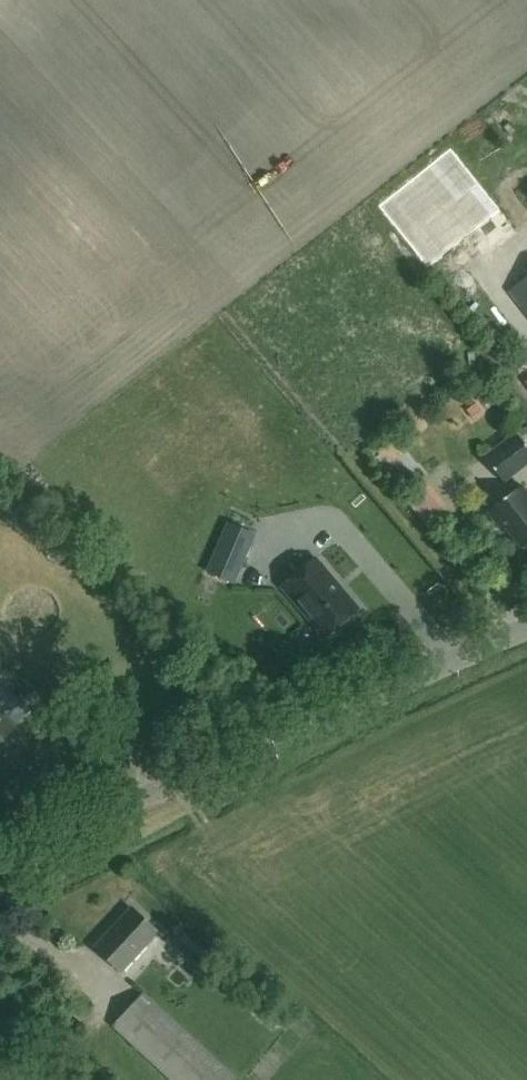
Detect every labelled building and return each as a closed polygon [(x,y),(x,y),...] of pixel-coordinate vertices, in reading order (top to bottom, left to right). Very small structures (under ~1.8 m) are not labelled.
[(508,292),(526,315),(526,277),(508,292)] [(429,412),(414,428),(425,438),(440,421),(429,412)] [(516,433),(484,457),(503,482),(526,463),(526,448),(516,433)] [(521,485),(487,511),(501,530),(505,527),(521,548),(526,544),(526,493),(521,485)] [(320,557),(285,585),(324,635),(359,608),(320,557)] [(28,708),(0,683),(0,739),(28,708)] [(159,932),(133,908),(96,947),(123,972),(159,932)] [(145,991),(113,1025),(172,1079),(234,1079),(237,1077),(145,991)]
